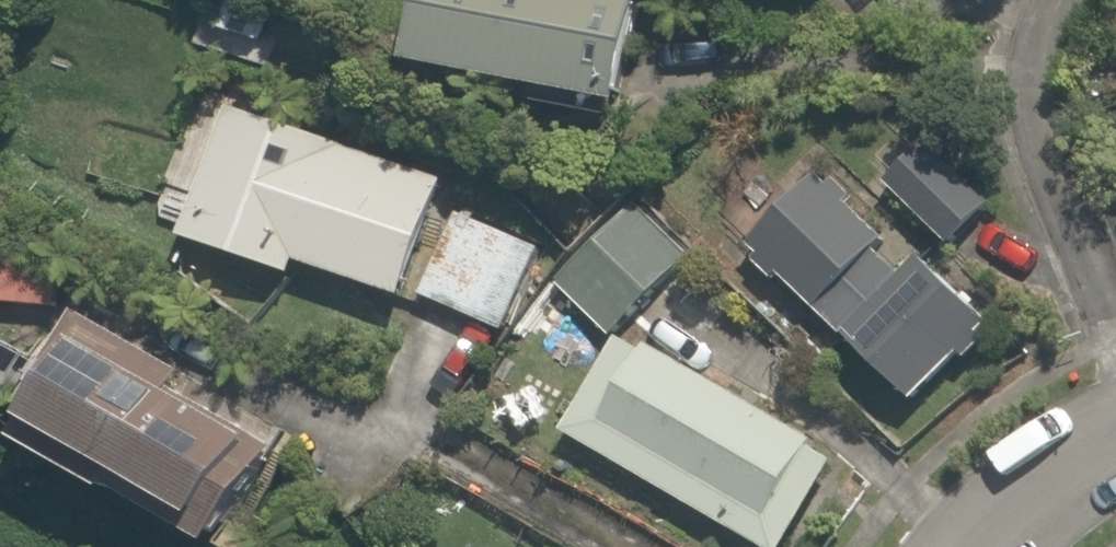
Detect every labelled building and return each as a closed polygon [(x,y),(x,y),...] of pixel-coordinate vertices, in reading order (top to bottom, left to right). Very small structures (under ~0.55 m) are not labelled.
[(627,0),(418,0),(403,73),(630,120),(654,6),(627,0)] [(810,20),(834,0),(793,0),(810,20)] [(446,178),(234,115),(193,254),(301,286),(305,271),(409,302),(446,178)] [(922,143),(883,188),(960,256),(999,211),(922,143)] [(801,188),(746,251),(923,405),(994,323),(931,269),(915,287),(801,188)] [(608,333),(691,253),(641,202),(558,281),(608,333)] [(550,246),(466,205),(419,300),(503,342),(550,246)] [(61,316),(63,269),(0,266),(0,314),(61,316)] [(226,396),(98,333),(41,449),(235,544),(284,446),(217,413),(226,396)] [(616,333),(558,438),(754,546),(799,546),(847,461),(616,333)]
